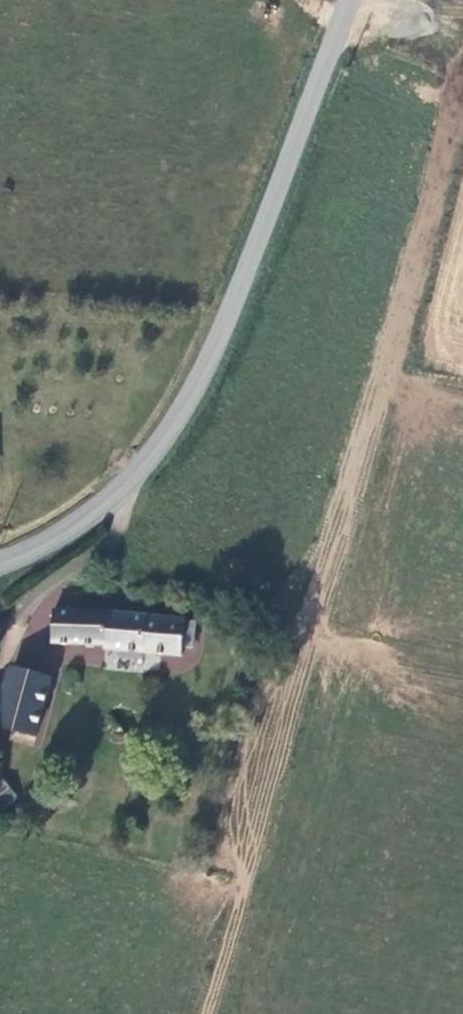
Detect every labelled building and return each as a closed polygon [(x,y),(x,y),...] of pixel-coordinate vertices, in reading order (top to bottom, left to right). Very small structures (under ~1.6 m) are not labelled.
[(185,650),(195,652),(199,621),(111,612),(57,612),(56,645),(107,648),(108,651),(183,659),(185,650)] [(235,647),(231,650),(230,655),(232,660),(249,658),(250,653),(248,649),(244,646),(239,645),(235,647)] [(0,721),(0,728),(38,737),(53,678),(14,668),(0,721)] [(13,799),(3,783),(0,785),(0,808),(13,799)]
